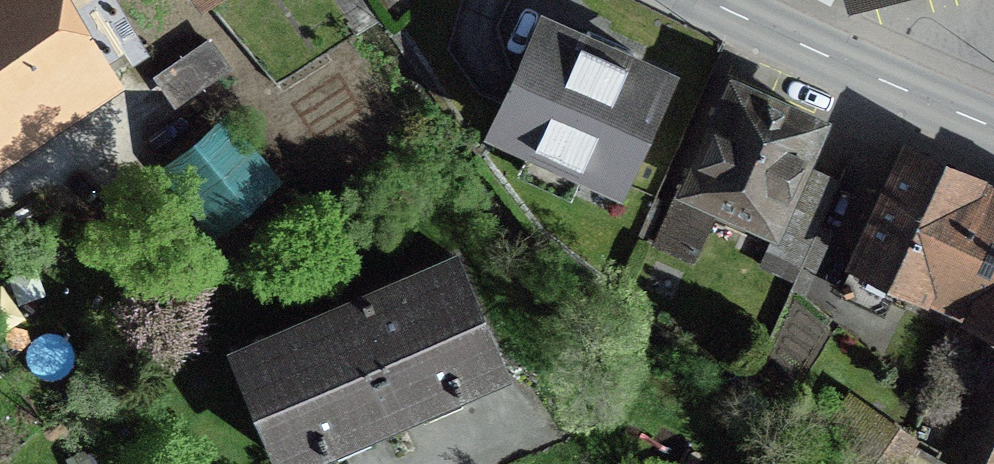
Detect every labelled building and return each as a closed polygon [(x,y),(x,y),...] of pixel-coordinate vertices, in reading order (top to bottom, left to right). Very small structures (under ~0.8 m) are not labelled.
[(108,82),(96,64),(118,48),(85,0),(0,0),(0,155),(108,82)] [(662,84),(623,66),(628,55),(584,35),(579,46),(541,29),(495,130),(616,185),(662,84)] [(173,104),(223,70),(207,47),(157,80),(173,104)] [(820,120),(725,77),(671,196),(766,239),(820,120)] [(260,182),(221,135),(174,173),(213,220),(260,182)] [(909,148),(842,291),(882,310),(897,279),(904,282),(971,315),(993,266),(993,189),(909,148)] [(229,359),(275,463),(300,463),(498,379),(449,265),(229,359)] [(971,315),(993,325),(993,266),(971,315)] [(990,362),(973,399),(968,398),(946,443),(960,449),(955,462),(959,463),(993,463),(993,364),(990,362)] [(853,399),(826,440),(850,462),(853,463),(891,463),(908,437),(873,413),(853,399)]
